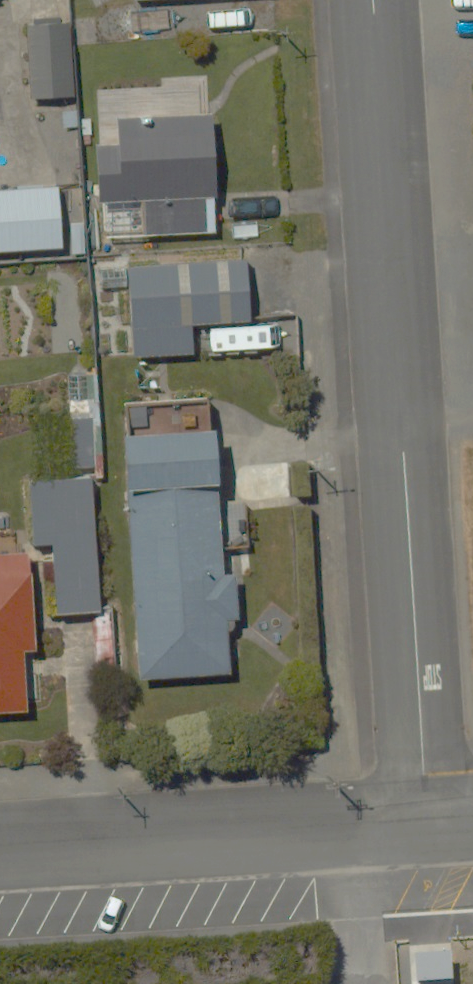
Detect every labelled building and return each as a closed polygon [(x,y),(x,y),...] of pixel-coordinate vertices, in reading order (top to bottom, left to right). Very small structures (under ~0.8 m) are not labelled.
[(68,19),(25,21),(27,93),(69,92),(68,19)] [(124,139),(94,139),(96,203),(132,202),(132,235),(215,233),(212,120),(123,123),(124,139)] [(0,183),(0,248),(78,246),(77,182),(0,183)] [(193,364),(190,317),(245,314),(241,255),(121,262),(128,368),(193,364)] [(117,399),(133,673),(223,667),(207,394),(117,399)] [(65,472),(28,473),(30,543),(51,542),(53,610),(99,609),(94,410),(63,411),(65,472)] [(21,709),(18,646),(32,646),(27,549),(0,550),(0,710),(21,709)]
